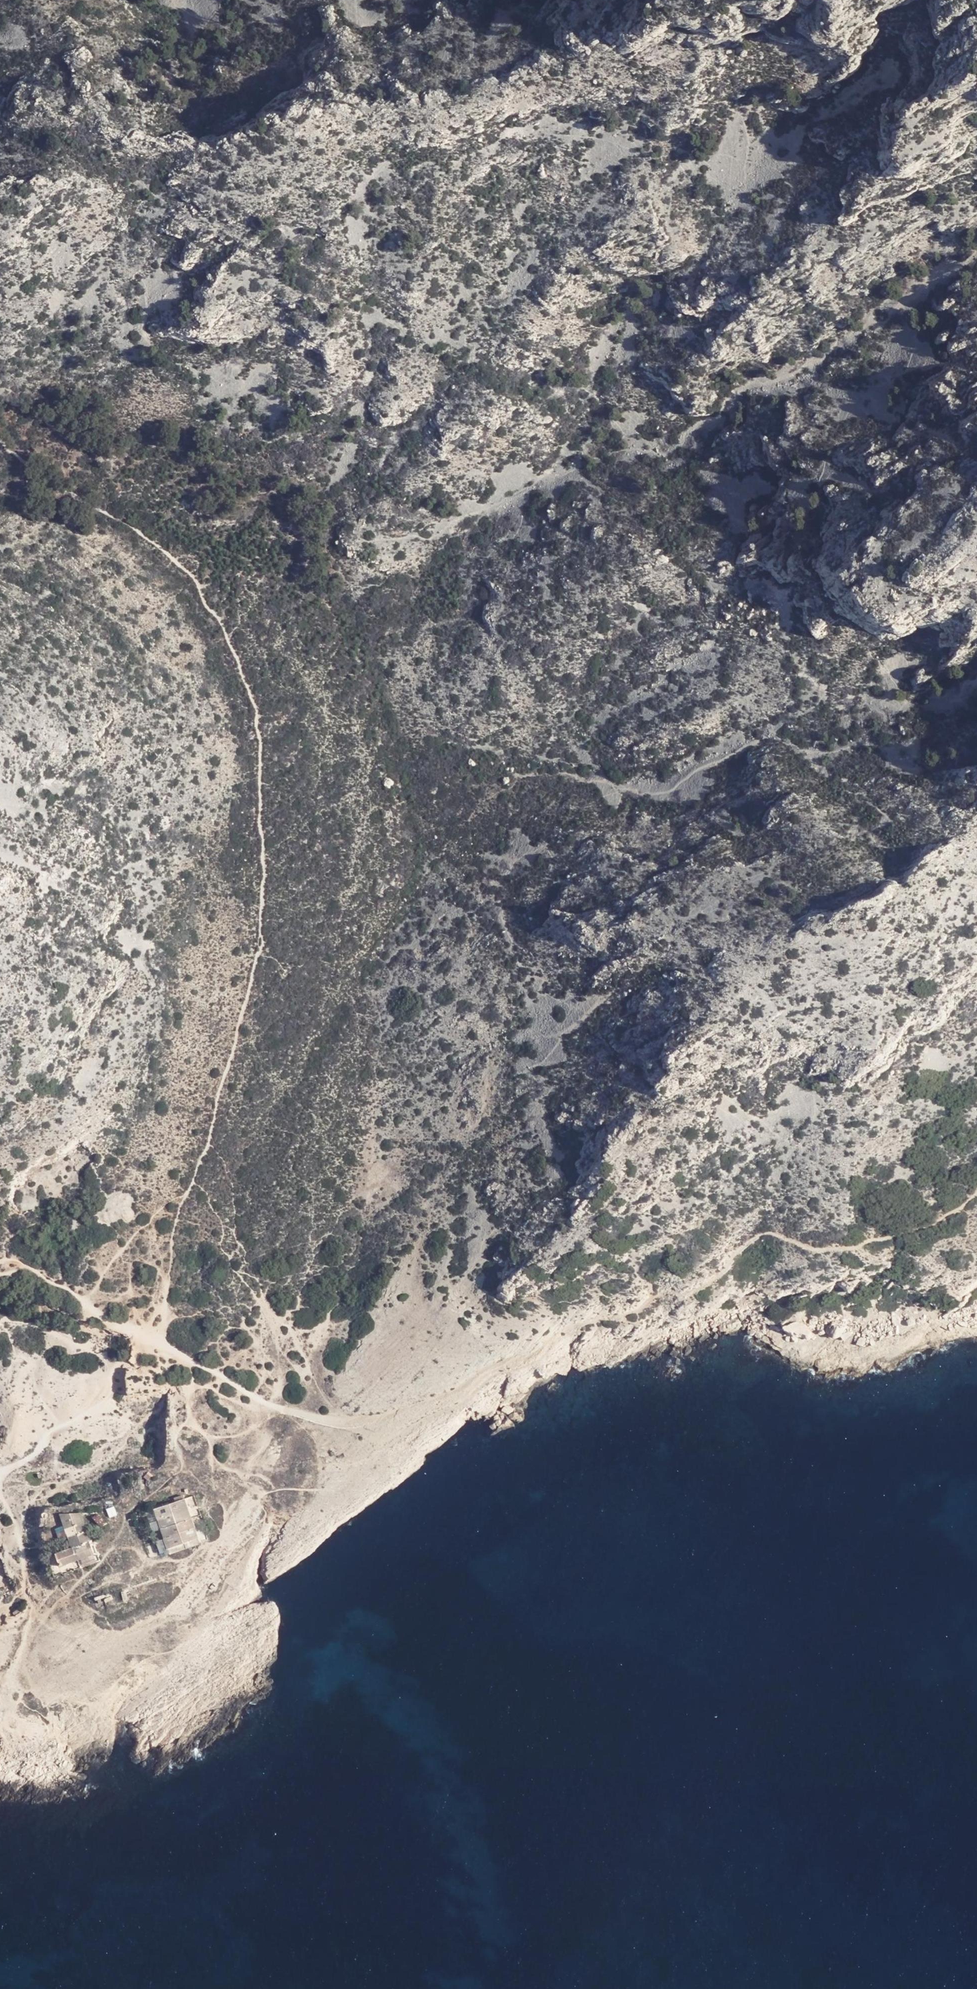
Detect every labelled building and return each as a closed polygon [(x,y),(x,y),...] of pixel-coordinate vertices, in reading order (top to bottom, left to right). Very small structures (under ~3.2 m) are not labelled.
[(148,1473),(144,1477),(147,1481),(151,1477),(154,1478),(155,1475),(149,1474),(148,1473)] [(162,1506),(152,1510),(160,1530),(190,1520),(183,1494),(173,1498),(175,1502),(169,1504),(168,1501),(161,1504),(162,1506)] [(114,1508),(106,1510),(109,1518),(117,1515),(114,1508)] [(96,1513),(90,1518),(99,1529),(105,1524),(96,1513)] [(54,1554),(59,1568),(95,1555),(92,1547),(94,1547),(93,1546),(95,1545),(96,1543),(95,1542),(93,1542),(92,1544),(91,1541),(89,1542),(79,1514),(57,1515),(69,1549),(54,1554)] [(190,1520),(160,1530),(167,1550),(168,1549),(169,1555),(199,1545),(190,1520)] [(157,1578),(93,1599),(94,1602),(121,1593),(125,1592),(157,1581),(157,1578)]
